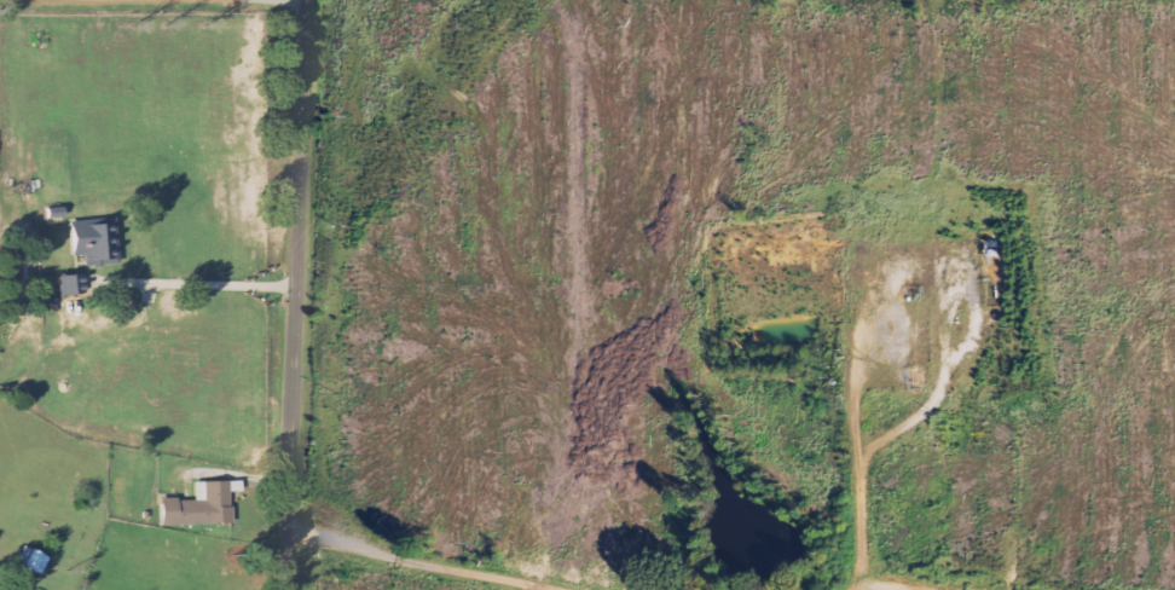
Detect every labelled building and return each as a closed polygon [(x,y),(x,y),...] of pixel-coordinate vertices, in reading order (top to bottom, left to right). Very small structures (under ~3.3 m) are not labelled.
[(120,262),(116,224),(72,228),(75,256),(84,255),(86,265),(120,262)] [(60,276),(61,295),(84,294),(83,275),(60,276)] [(163,527),(234,525),(234,515),(244,515),(243,482),(196,482),(196,500),(162,500),(163,527)] [(18,566),(44,574),(50,556),(24,548),(18,566)]
